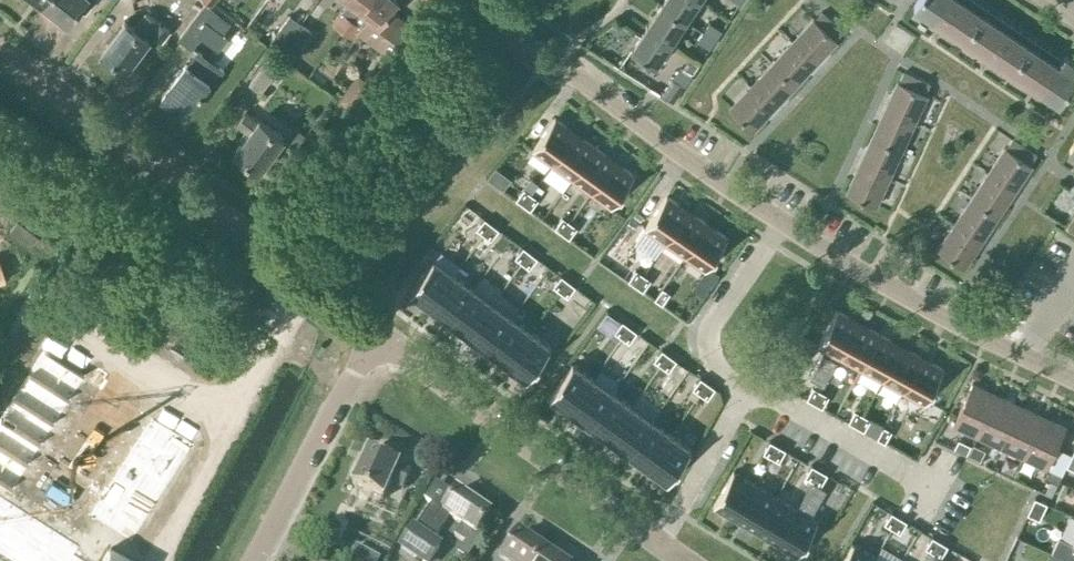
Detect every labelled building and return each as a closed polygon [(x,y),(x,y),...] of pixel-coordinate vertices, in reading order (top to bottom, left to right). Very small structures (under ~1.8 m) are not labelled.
[(43,3),(68,22),(78,8),(81,11),(89,0),(45,0),(43,3)] [(343,29),(365,0),(350,0),(333,22),(343,29)] [(343,29),(352,36),(361,25),(378,38),(376,40),(390,51),(410,24),(391,10),(398,0),(365,0),(343,29)] [(698,0),(664,0),(663,1),(687,17),(698,0)] [(953,0),(918,0),(914,6),(938,22),(953,0)] [(981,11),(963,0),(953,0),(938,22),(963,38),(981,11)] [(219,12),(205,1),(178,37),(192,48),(219,12)] [(671,40),(687,17),(663,1),(648,24),(671,40)] [(101,51),(126,69),(153,34),(162,41),(170,30),(144,11),(133,26),(124,20),(101,51)] [(814,17),(793,40),(816,62),(837,39),(836,38),(843,31),(822,11),(815,18),(814,17)] [(987,55),(1005,28),(981,11),(963,38),(987,55)] [(282,47),(300,22),(289,14),(271,38),(282,47)] [(709,21),(703,31),(716,39),(722,30),(709,21)] [(300,22),(282,47),(294,55),(312,31),(300,22)] [(656,64),(671,40),(648,24),(632,48),(656,64)] [(1011,71),(1029,44),(1005,28),(987,55),(1011,71)] [(716,39),(703,31),(697,40),(710,49),(716,39)] [(793,40),(772,62),(795,84),(816,62),(793,40)] [(1036,87),(1053,60),(1029,44),(1011,71),(1036,87)] [(186,63),(162,96),(186,114),(209,82),(212,84),(223,69),(198,50),(188,65),(186,63)] [(282,63),(270,54),(249,83),(261,92),(282,63)] [(1036,87),(1060,103),(1073,82),(1073,62),(1065,55),(1059,64),(1053,60),(1036,87)] [(772,62),(751,85),(774,107),(795,84),(772,62)] [(692,75),(679,66),(673,77),(685,85),(692,75)] [(885,108),(914,121),(927,93),(926,93),(930,83),(904,71),(899,81),(898,80),(885,108)] [(753,129),(774,107),(751,85),(730,107),(753,129)] [(872,136),(901,149),(914,121),(885,108),(872,136)] [(249,132),(235,151),(260,170),(284,137),(247,110),(237,123),(249,132)] [(552,164),(575,132),(555,117),(532,149),(552,164)] [(595,146),(575,132),(552,164),(572,178),(595,146)] [(860,164),(889,177),(901,149),(872,136),(860,164)] [(989,172),(1015,189),(1033,164),(1031,163),(1037,154),(1013,138),(1007,147),(1006,146),(989,172)] [(615,160),(595,146),(572,178),(573,179),(592,192),(615,160)] [(635,175),(615,160),(592,192),(611,207),(635,175)] [(876,205),(889,177),(860,164),(847,192),(876,205)] [(1015,189),(989,172),(972,197),(998,215),(1015,189)] [(523,204),(531,193),(524,188),(516,199),(523,204)] [(539,198),(531,193),(523,204),(530,209),(539,198)] [(665,242),(687,209),(667,195),(644,228),(665,242)] [(981,240),(998,215),(972,197),(955,223),(981,240)] [(685,256),(708,223),(687,209),(665,242),(685,256)] [(1073,213),(1066,226),(1073,231),(1073,213)] [(562,232),(570,221),(563,216),(555,227),(562,232)] [(477,228),(484,234),(492,223),(485,217),(477,228)] [(577,226),(570,221),(562,232),(569,237),(577,226)] [(492,223),(484,234),(491,239),(499,228),(492,223)] [(728,237),(708,223),(685,256),(705,270),(728,237)] [(964,266),(981,240),(955,223),(938,248),(964,266)] [(515,256),(522,262),(531,251),(524,246),(515,256)] [(531,251),(522,262),(529,267),(538,257),(531,251)] [(410,290),(430,305),(453,273),(434,259),(410,290)] [(636,285),(643,274),(636,269),(628,280),(636,285)] [(430,305),(449,319),(473,287),(453,273),(430,305)] [(651,279),(643,274),(636,285),(643,290),(651,279)] [(562,275),(556,282),(563,287),(569,280),(562,275)] [(569,280),(563,287),(570,293),(576,285),(569,280)] [(449,319),(469,334),(492,302),(484,296),(473,287),(449,319)] [(670,292),(662,303),(670,308),(677,297),(670,292)] [(469,334),(488,348),(512,317),(492,302),(469,334)] [(858,321),(837,310),(818,344),(831,352),(829,356),(823,353),(810,377),(824,384),(840,356),(858,321)] [(488,348),(507,363),(531,331),(512,317),(488,348)] [(622,336),(630,326),(623,320),(615,331),(622,336)] [(861,367),(880,333),(858,321),(840,356),(861,367)] [(47,322),(34,342),(46,350),(50,352),(63,333),(47,322)] [(637,331),(630,326),(622,336),(629,342),(637,331)] [(507,363),(527,377),(550,346),(531,331),(507,363)] [(882,379),(901,345),(880,333),(861,367),(882,379)] [(69,337),(56,356),(72,367),(85,347),(69,337)] [(904,391),(922,356),(901,345),(882,379),(904,391)] [(661,365),(669,354),(662,349),(654,359),(661,365)] [(0,420),(0,480),(13,488),(87,377),(78,371),(72,367),(56,356),(50,352),(46,350),(0,420)] [(91,351),(78,371),(87,377),(116,396),(129,377),(91,351)] [(676,359),(669,354),(661,365),(668,370),(676,359)] [(944,368),(922,356),(904,391),(925,403),(944,368)] [(550,395),(569,410),(593,377),(573,363),(550,395)] [(593,377),(569,410),(589,424),(612,391),(593,377)] [(700,393),(708,382),(701,377),(693,388),(700,393)] [(715,387),(708,382),(700,393),(707,398),(715,387)] [(815,402),(823,387),(816,382),(807,398),(815,402)] [(954,423),(977,434),(996,393),(973,382),(954,423)] [(831,391),(823,387),(815,402),(822,406),(831,391)] [(612,391),(589,424),(609,438),(632,405),(623,399),(612,391)] [(977,434),(1000,445),(1020,404),(996,393),(977,434)] [(160,397),(147,417),(153,420),(163,427),(176,408),(160,397)] [(1000,445),(1024,456),(1043,415),(1020,404),(1000,445)] [(632,405),(609,438),(629,452),(652,419),(632,405)] [(856,425),(863,414),(855,409),(849,421),(856,425)] [(182,411),(169,431),(185,441),(197,422),(182,411)] [(871,418),(863,414),(856,425),(864,430),(871,418)] [(1047,467),(1066,426),(1043,415),(1024,456),(1047,467)] [(652,419),(629,452),(648,466),(672,434),(652,419)] [(153,420),(90,515),(131,542),(193,447),(185,441),(169,431),(163,427),(153,420)] [(884,425),(877,437),(885,441),(892,430),(884,425)] [(672,434),(648,466),(668,480),(691,448),(672,434)] [(770,440),(764,452),(772,456),(778,444),(770,440)] [(958,440),(955,448),(966,453),(970,445),(958,440)] [(778,444),(772,456),(779,460),(786,449),(778,444)] [(973,444),(969,453),(980,458),(984,449),(973,444)] [(403,491),(411,473),(398,467),(399,465),(368,451),(353,485),(383,500),(390,485),(403,491)] [(805,476),(812,480),(819,468),(812,464),(805,476)] [(819,468),(812,480),(820,484),(828,473),(819,468)] [(1062,474),(1049,468),(1045,477),(1058,482),(1062,474)] [(734,518),(754,484),(734,471),(713,505),(734,518)] [(777,542),(798,555),(818,521),(804,513),(807,509),(813,512),(827,488),(813,481),(797,508),(777,542)] [(776,496),(754,484),(734,518),(756,530),(776,496)] [(467,560),(482,538),(477,534),(491,514),(457,491),(443,512),(432,504),(417,527),(413,525),(398,548),(417,560),(433,560),(444,546),(434,540),(449,518),(462,526),(455,537),(466,544),(459,555),(467,560)] [(10,560),(80,560),(71,555),(77,547),(0,496),(0,554),(10,560)] [(776,496),(756,530),(777,542),(797,508),(776,496)] [(1031,505),(1043,510),(1047,502),(1035,496),(1031,505)] [(1040,518),(1043,510),(1031,505),(1027,513),(1040,518)] [(885,523),(892,527),(899,516),(892,511),(885,523)] [(899,516),(892,527),(900,532),(907,520),(899,516)] [(545,551),(520,534),(501,560),(539,560),(545,551)] [(926,547),(933,552),(940,540),(933,535),(926,547)] [(836,536),(826,536),(826,560),(835,560),(836,536)] [(1073,543),(1059,536),(1051,552),(1071,560),(1073,560),(1073,540),(1073,543)] [(940,540),(933,552),(941,556),(948,545),(940,540)] [(875,555),(854,543),(843,560),(872,560),(875,555)] [(357,546),(348,560),(379,560),(381,559),(357,546)] [(539,560),(560,560),(545,551),(539,560)] [(947,560),(933,552),(928,560),(946,560),(947,560)]
